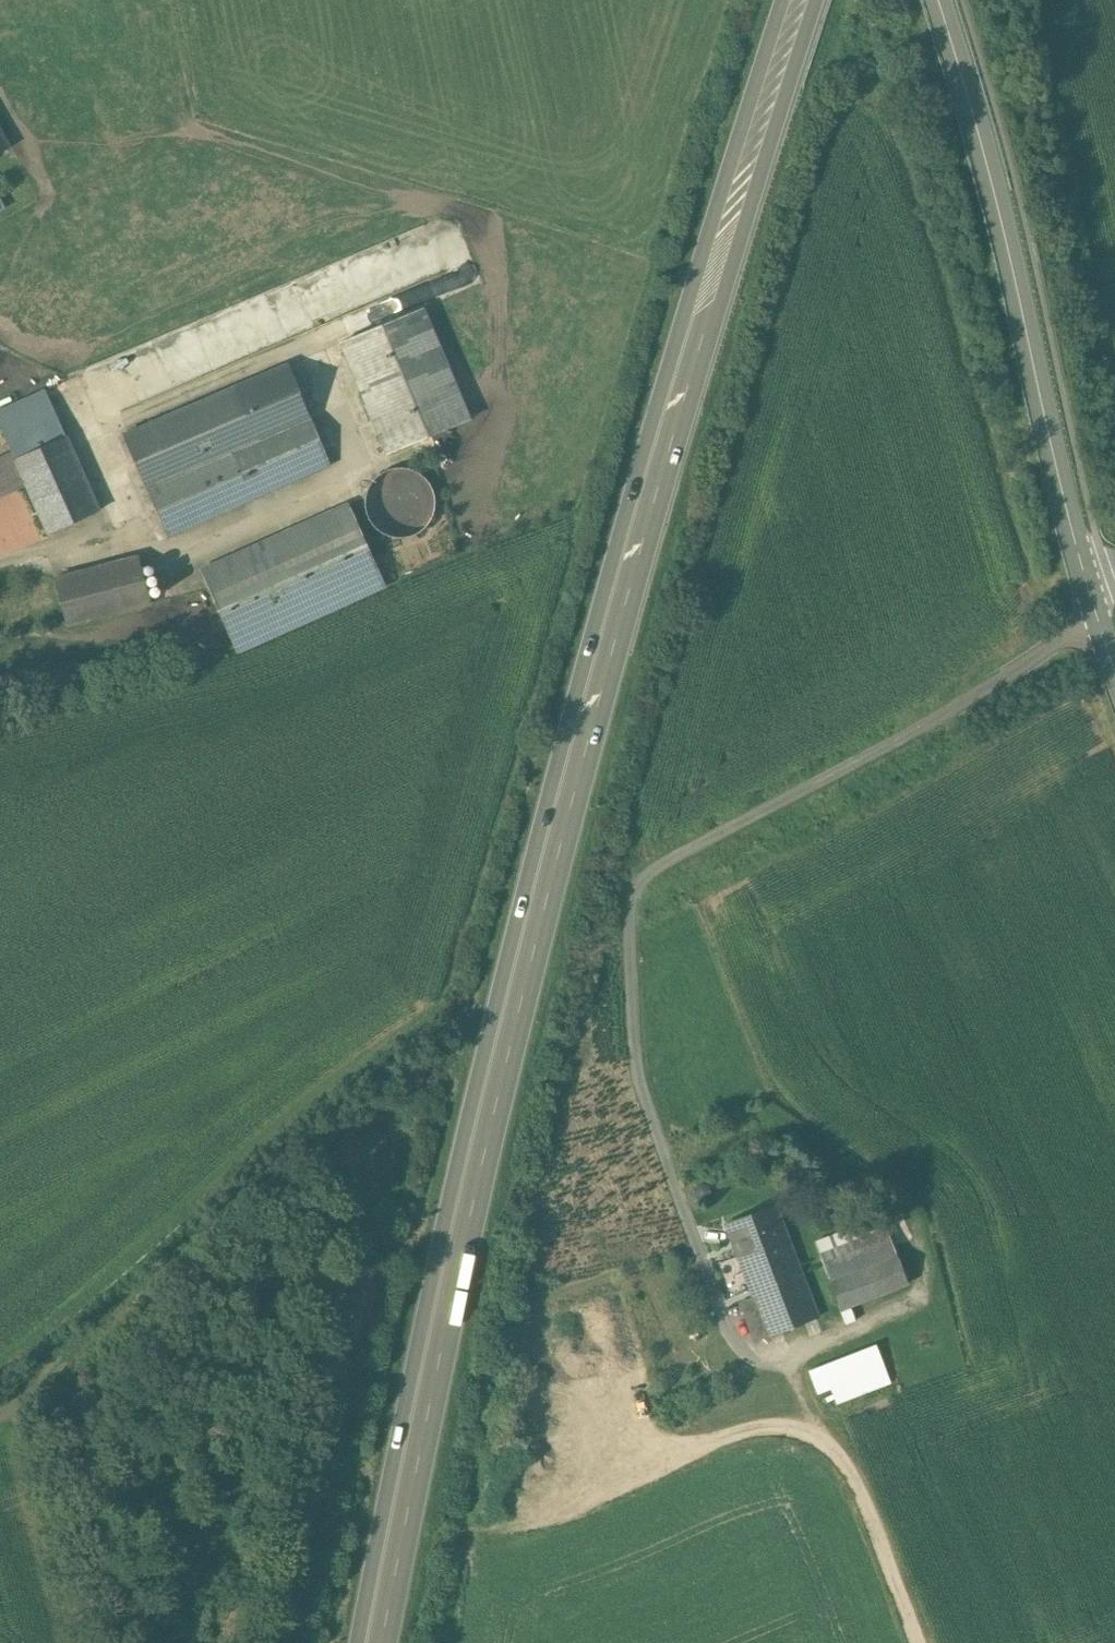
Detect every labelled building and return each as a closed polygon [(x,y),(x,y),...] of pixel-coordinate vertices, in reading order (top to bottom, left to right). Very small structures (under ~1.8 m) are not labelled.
[(10,148),(0,130),(0,154),(10,148)] [(423,308),(341,343),(388,454),(469,419),(423,308)] [(185,328),(108,356),(121,390),(198,362),(185,328)] [(234,452),(311,418),(289,365),(123,435),(147,490),(217,459),(234,452)] [(0,411),(0,425),(12,452),(24,479),(27,486),(49,534),(99,511),(45,391),(0,411)] [(234,452),(254,499),(331,465),(311,418),(234,452)] [(0,458),(0,489),(24,479),(12,452),(0,458)] [(227,481),(157,513),(168,537),(254,499),(234,452),(217,459),(227,481)] [(227,481),(217,459),(147,490),(157,513),(227,481)] [(365,514),(373,527),(383,534),(394,538),(406,538),(418,534),(427,526),(435,513),(436,497),(431,483),(420,472),(406,466),(391,467),(377,473),(368,485),(363,499),(365,514)] [(0,489),(0,498),(27,486),(24,479),(0,489)] [(348,505),(201,570),(238,651),(384,586),(348,505)] [(139,557),(54,579),(67,626),(151,603),(139,557)] [(774,1205),(727,1223),(755,1297),(740,1302),(746,1317),(761,1312),(770,1336),(816,1318),(774,1205)] [(815,1243),(826,1272),(893,1246),(882,1217),(815,1243)] [(908,1283),(893,1246),(826,1272),(841,1309),(908,1283)] [(875,1345),(809,1371),(818,1393),(831,1387),(838,1403),(890,1383),(875,1345)]
